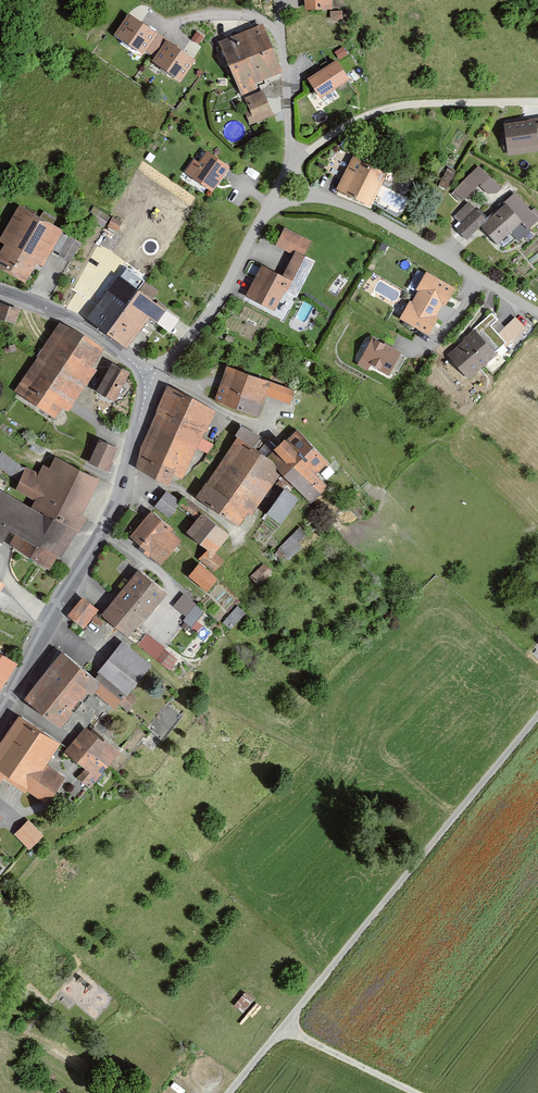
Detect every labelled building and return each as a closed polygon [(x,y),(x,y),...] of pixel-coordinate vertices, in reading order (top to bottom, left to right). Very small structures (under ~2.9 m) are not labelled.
[(308,9),(339,7),(338,0),(308,0),(308,9)] [(182,86),(199,61),(129,13),(113,37),(143,57),(146,51),(156,58),(151,66),(182,86)] [(265,21),(222,39),(244,93),(261,86),(257,77),(283,66),(265,21)] [(338,62),(307,82),(320,102),(351,83),(338,62)] [(266,88),(248,95),(253,106),(246,108),(253,123),(277,113),(266,88)] [(504,124),(508,155),(537,151),(537,139),(537,135),(537,123),(536,123),(535,120),(504,124)] [(196,153),(186,168),(218,190),(237,163),(211,146),(203,158),(196,153)] [(357,151),(340,183),(375,203),(392,171),(357,151)] [(480,161),(454,189),(466,200),(483,182),(491,190),(499,190),(505,184),(480,161)] [(485,223),(502,240),(526,218),(533,226),(537,222),(537,210),(520,190),(485,223)] [(470,197),(456,212),(463,220),(458,225),(470,237),(490,216),(470,197)] [(0,255),(0,262),(30,278),(42,257),(48,260),(66,226),(23,202),(4,237),(8,240),(0,255)] [(118,227),(121,219),(112,216),(109,224),(118,227)] [(274,244),(295,255),(298,250),(305,253),(313,238),(284,224),(274,244)] [(285,276),(262,264),(246,296),(276,310),(286,291),(297,296),(315,258),(305,253),(298,250),(295,255),(285,276)] [(126,262),(88,313),(131,345),(154,315),(160,319),(170,306),(155,295),(161,288),(126,262)] [(456,286),(425,270),(416,286),(420,288),(413,301),(409,299),(401,316),(430,331),(440,313),(438,312),(442,304),(445,305),(456,286)] [(17,322),(22,307),(0,299),(0,316),(17,322)] [(111,345),(59,314),(15,387),(58,413),(64,404),(73,409),(111,345)] [(518,315),(497,333),(507,346),(529,328),(518,315)] [(475,331),(448,356),(469,379),(497,354),(475,331)] [(375,336),(357,365),(366,371),(369,366),(388,377),(403,354),(375,336)] [(116,357),(100,387),(119,397),(135,367),(116,357)] [(230,362),(217,398),(263,416),(271,394),(294,402),(299,387),(230,362)] [(172,385),(136,464),(183,485),(219,407),(172,385)] [(272,452),(286,468),(314,499),(331,484),(318,469),(330,459),(301,426),(272,452)] [(243,435),(201,492),(244,524),(286,468),(243,435)] [(108,469),(119,445),(100,437),(89,460),(108,469)] [(0,452),(0,466),(14,475),(22,463),(1,450),(0,452)] [(0,495),(0,531),(53,559),(59,548),(64,551),(102,477),(60,455),(54,467),(46,463),(42,472),(29,465),(19,485),(37,494),(35,498),(6,483),(0,495)] [(283,522),(299,495),(283,486),(267,513),(283,522)] [(170,488),(157,503),(170,514),(181,502),(183,499),(170,488)] [(183,499),(181,502),(202,518),(208,510),(210,508),(189,492),(183,499)] [(185,535),(155,509),(133,534),(163,561),(185,535)] [(208,510),(202,518),(193,529),(213,544),(220,550),(234,531),(208,510)] [(300,524),(278,548),(288,556),(309,533),(300,524)] [(220,550),(213,544),(203,556),(206,559),(219,570),(229,559),(220,550)] [(219,570),(206,559),(194,573),(213,589),(224,575),(219,570)] [(264,561),(250,575),(261,585),(274,571),(264,561)] [(144,567),(107,611),(133,634),(170,590),(144,567)] [(197,618),(205,608),(183,591),(173,604),(187,615),(184,619),(198,630),(204,623),(197,618)] [(85,594),(71,612),(87,625),(102,608),(85,594)] [(232,627),(247,611),(238,604),(224,619),(232,627)] [(206,611),(198,616),(203,623),(211,618),(206,611)] [(150,632),(143,642),(165,660),(173,650),(150,632)] [(67,644),(30,692),(67,721),(95,685),(120,705),(123,702),(131,708),(143,694),(136,689),(158,661),(127,637),(100,671),(67,644)] [(20,657),(0,643),(0,688),(20,657)] [(23,706),(0,742),(0,787),(8,774),(30,788),(32,785),(57,801),(76,772),(57,760),(72,738),(23,706)] [(90,721),(70,746),(91,762),(83,773),(96,783),(124,747),(90,721)] [(32,816),(19,831),(35,846),(49,832),(32,816)] [(234,1003),(244,1011),(256,998),(246,989),(234,1003)]
